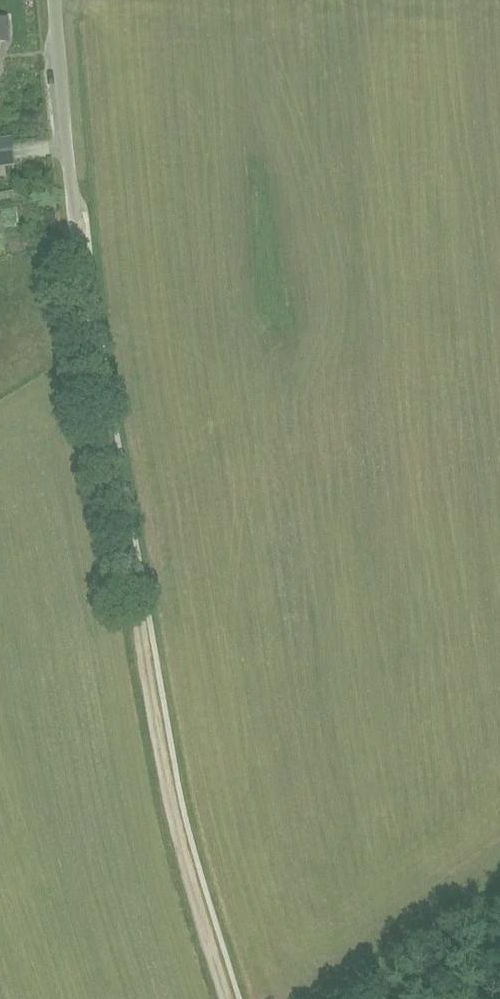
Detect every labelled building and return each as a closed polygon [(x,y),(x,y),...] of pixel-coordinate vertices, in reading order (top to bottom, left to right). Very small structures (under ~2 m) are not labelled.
[(9,42),(8,20),(0,20),(0,43),(9,42)] [(0,138),(0,167),(15,166),(12,137),(0,138)]
